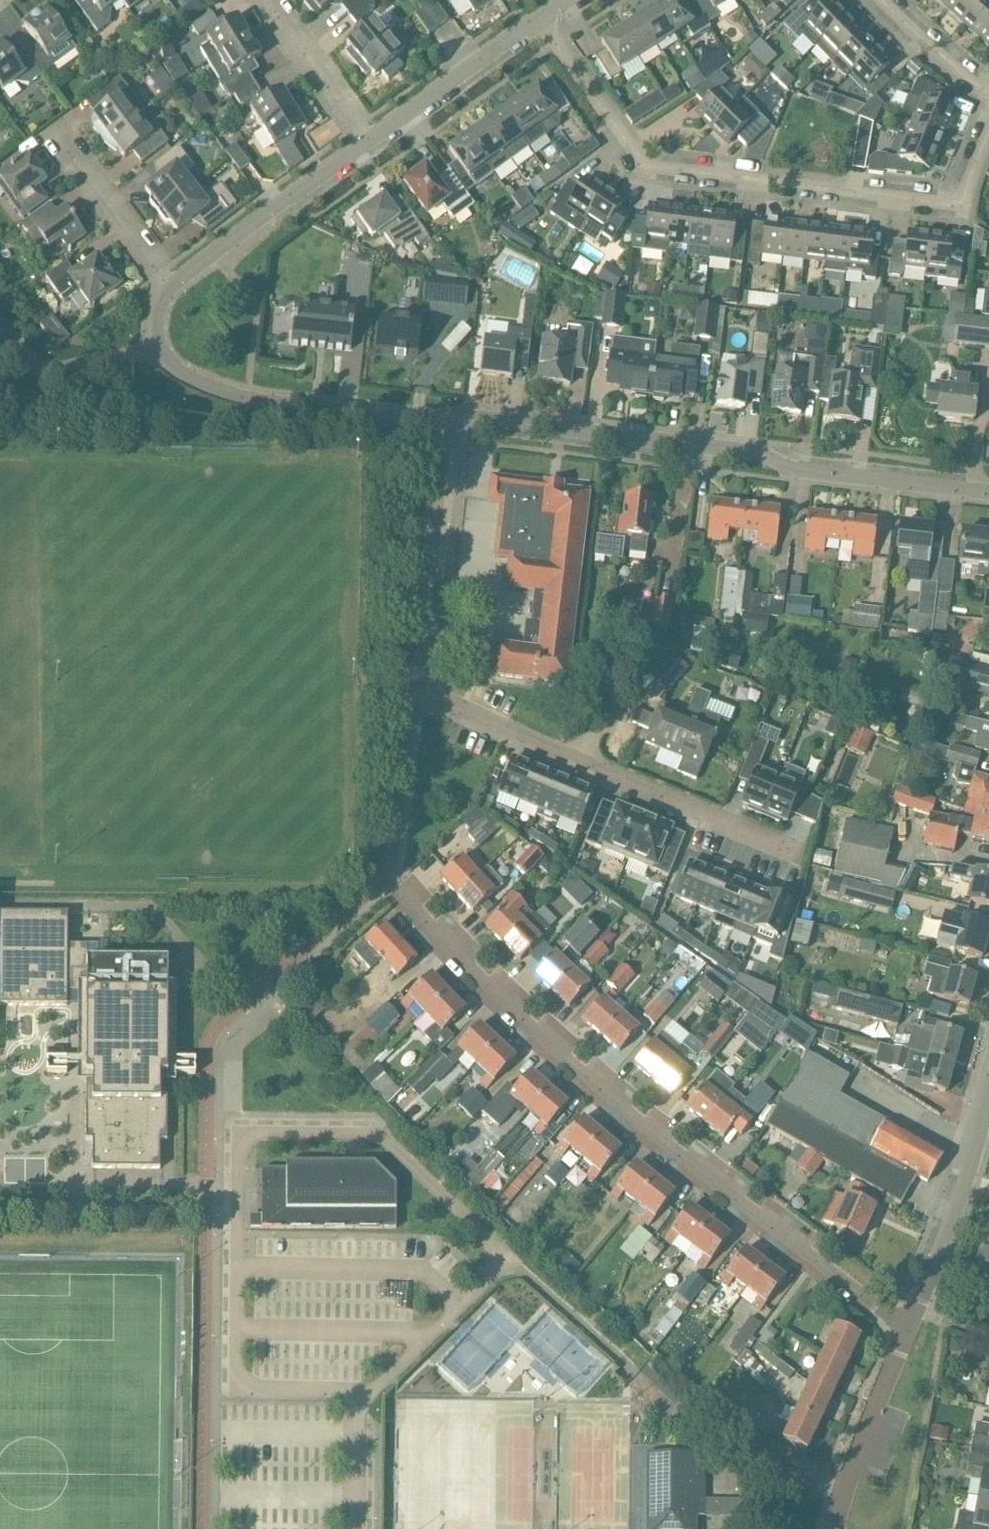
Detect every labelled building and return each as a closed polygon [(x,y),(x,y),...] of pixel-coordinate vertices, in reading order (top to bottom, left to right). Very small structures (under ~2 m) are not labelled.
[(121,0),(91,0),(95,5),(84,13),(98,33),(110,24),(112,7),(122,1),(121,0)] [(122,1),(129,11),(143,0),(121,0),(122,1)] [(316,17),(321,13),(337,0),(302,0),(316,17)] [(367,0),(349,0),(341,6),(349,16),(367,0)] [(367,0),(349,16),(357,25),(375,9),(367,0)] [(475,13),(497,0),(467,0),(475,13)] [(675,36),(687,29),(693,39),(711,28),(693,0),(685,0),(680,3),(679,0),(669,0),(657,8),(675,36)] [(708,1),(701,5),(712,22),(720,17),(716,11),(732,0),(707,0),(708,1)] [(846,18),(830,2),(823,8),(815,0),(809,0),(783,25),(799,41),(802,37),(814,49),(816,47),(846,18)] [(963,22),(982,0),(954,0),(947,8),(963,22)] [(963,22),(979,37),(988,25),(988,0),(982,0),(963,22)] [(435,1),(425,8),(439,28),(449,21),(435,1)] [(774,4),(766,11),(773,21),(782,13),(774,4)] [(429,35),(439,28),(425,8),(415,15),(429,35)] [(639,19),(657,48),(675,36),(657,8),(639,19)] [(29,23),(25,26),(39,46),(28,54),(43,75),(57,65),(77,50),(71,42),(69,39),(70,38),(61,25),(59,26),(47,10),(43,13),(40,9),(26,19),(29,23)] [(766,27),(773,21),(766,11),(758,18),(766,27)] [(219,24),(213,13),(193,26),(199,36),(219,24)] [(201,49),(209,62),(219,56),(250,37),(238,18),(207,37),(210,43),(201,49)] [(816,47),(831,63),(861,33),(846,18),(816,47)] [(638,59),(657,48),(639,19),(620,31),(638,59)] [(375,20),(347,44),(352,49),(347,53),(356,65),(389,37),(375,20)] [(979,37),(988,46),(988,25),(979,37)] [(638,59),(620,31),(602,43),(606,50),(595,57),(611,82),(623,75),(621,70),(638,59)] [(876,48),(861,33),(831,63),(846,78),(852,72),(876,48)] [(262,56),(250,37),(219,56),(209,62),(220,80),(219,83),(228,97),(230,96),(231,98),(234,96),(235,96),(255,83),(249,74),(255,71),(250,63),(262,56)] [(389,37),(356,65),(366,76),(371,72),(376,78),(382,73),(389,81),(404,68),(397,60),(404,54),(389,37)] [(43,75),(28,54),(16,62),(2,43),(0,45),(0,89),(1,88),(4,92),(15,83),(29,85),(43,75)] [(852,72),(867,88),(864,91),(873,99),(890,82),(882,74),(892,64),(876,48),(852,72)] [(721,51),(696,63),(703,77),(728,65),(721,51)] [(147,74),(158,93),(188,75),(177,56),(147,74)] [(914,62),(906,69),(916,79),(923,71),(914,62)] [(772,75),(780,83),(788,75),(780,67),(772,75)] [(694,68),(681,77),(692,93),(705,84),(694,68)] [(696,114),(712,129),(736,106),(721,91),(729,82),(720,73),(706,85),(693,94),(705,105),(696,114)] [(788,75),(780,83),(787,90),(795,82),(788,75)] [(93,116),(100,124),(95,128),(104,141),(137,116),(145,110),(120,77),(92,98),(101,110),(93,116)] [(909,97),(902,113),(915,118),(946,131),(955,111),(943,105),(948,93),(918,80),(911,97),(909,97)] [(828,96),(830,94),(834,89),(815,82),(809,99),(825,105),(828,96)] [(262,94),(255,83),(235,96),(241,106),(262,94)] [(520,99),(546,137),(560,127),(560,117),(571,109),(554,85),(543,93),(538,86),(520,99)] [(681,94),(676,85),(661,94),(667,103),(681,94)] [(251,109),(263,128),(294,109),(283,90),(251,109)] [(659,91),(624,114),(632,125),(667,103),(659,91)] [(828,96),(825,105),(835,109),(839,97),(830,94),(828,96)] [(502,112),(529,149),(546,137),(520,99),(502,112)] [(736,106),(712,129),(728,145),(736,137),(748,148),(770,126),(743,99),(736,106)] [(294,109),(263,128),(275,147),(290,172),(304,162),(289,139),(306,128),(294,109)] [(485,124),(511,162),(529,149),(502,112),(485,124)] [(856,116),(855,117),(860,119),(873,124),(874,124),(877,119),(860,112),(856,116)] [(147,129),(137,116),(104,141),(105,142),(117,151),(119,149),(125,158),(133,152),(142,163),(169,142),(155,123),(147,129)] [(907,138),(938,151),(946,131),(915,118),(907,138)] [(873,124),(860,119),(852,169),(865,171),(873,124)] [(485,124),(467,137),(494,174),(511,162),(485,124)] [(466,194),(494,174),(467,137),(449,150),(457,161),(448,168),(466,194)] [(563,161),(570,170),(571,169),(600,148),(592,138),(576,150),(573,146),(561,155),(564,160),(563,161)] [(930,172),(938,151),(907,138),(899,158),(886,157),(884,172),(912,176),(916,166),(930,172)] [(250,165),(236,145),(226,153),(240,172),(250,165)] [(194,186),(185,174),(194,167),(178,147),(156,164),(165,175),(146,189),(152,198),(150,203),(158,213),(194,186)] [(30,159),(27,156),(0,176),(0,178),(12,195),(9,197),(23,217),(47,199),(38,187),(46,181),(37,170),(39,167),(33,159),(30,159)] [(570,170),(563,161),(546,174),(552,183),(570,170)] [(440,185),(426,166),(404,182),(428,215),(442,205),(454,221),(474,206),(452,175),(440,185)] [(546,188),(552,183),(546,174),(539,179),(546,188)] [(569,207),(586,219),(605,191),(586,179),(580,188),(569,181),(554,204),(566,211),(569,207)] [(202,198),(194,186),(158,213),(166,223),(171,223),(178,231),(197,217),(205,228),(237,204),(222,183),(202,198)] [(534,202),(525,188),(512,197),(521,210),(534,202)] [(605,191),(586,219),(604,231),(601,235),(613,243),(628,220),(617,213),(623,203),(605,191)] [(385,196),(351,221),(363,237),(369,233),(373,239),(382,232),(395,249),(412,237),(419,246),(430,238),(400,197),(390,204),(385,196)] [(57,216),(50,206),(23,226),(35,243),(43,237),(50,247),(61,238),(68,248),(85,235),(74,220),(76,219),(74,215),(72,217),(66,209),(57,216)] [(667,243),(671,209),(649,207),(647,220),(636,219),(632,247),(644,248),(644,252),(665,255),(667,243)] [(667,243),(689,245),(693,212),(671,209),(667,243)] [(689,245),(710,248),(714,215),(693,212),(689,245)] [(518,231),(528,225),(521,213),(511,220),(518,231)] [(736,217),(714,215),(710,248),(711,248),(709,260),(742,264),(746,232),(734,231),(736,217)] [(761,254),(783,257),(787,224),(765,221),(764,235),(751,233),(747,265),(760,266),(761,254)] [(787,224),(783,257),(805,260),(809,227),(787,224)] [(826,263),(830,229),(809,227),(805,260),(826,263)] [(826,263),(825,272),(847,275),(847,271),(848,265),(852,232),(830,229),(826,263)] [(874,235),(852,232),(848,265),(847,271),(863,273),(863,275),(866,280),(876,281),(879,250),(872,249),(874,235)] [(905,266),(926,269),(930,236),(908,233),(907,244),(894,242),(890,269),(889,276),(900,277),(904,274),(905,266)] [(952,239),(930,236),(926,269),(925,277),(960,282),(964,251),(951,250),(952,239)] [(359,253),(358,263),(370,265),(372,254),(359,253)] [(110,271),(98,255),(74,272),(67,263),(47,278),(65,303),(81,291),(90,304),(107,292),(108,294),(122,284),(112,270),(110,271)] [(623,273),(608,263),(597,280),(612,290),(623,273)] [(426,279),(424,302),(436,304),(439,281),(426,279)] [(672,297),(683,298),(684,286),(673,284),(672,297)] [(684,286),(683,298),(704,301),(706,288),(684,286)] [(777,310),(778,297),(749,293),(748,306),(777,310)] [(597,294),(594,319),(602,320),(601,327),(623,330),(626,297),(605,295),(597,294)] [(967,296),(951,294),(949,314),(964,316),(967,296)] [(886,308),(887,308),(904,310),(906,298),(888,296),(887,298),(886,308)] [(886,308),(887,298),(874,297),(871,326),(885,328),(887,308),(886,308)] [(790,298),(789,311),(798,312),(799,299),(790,298)] [(800,299),(798,312),(819,315),(820,309),(821,301),(807,300),(800,299)] [(333,350),(334,350),(335,349),(342,350),(342,351),(344,351),(344,350),(351,351),(355,311),(331,308),(331,307),(330,307),(329,308),(321,307),(322,306),(320,306),(320,307),(296,305),(291,344),(298,345),(298,346),(300,347),(300,345),(308,346),(308,347),(309,348),(309,346),(316,347),(316,348),(317,348),(317,347),(325,348),(325,349),(326,349),(326,348),(333,349),(333,350)] [(719,308),(698,305),(694,339),(714,341),(719,308)] [(841,311),(821,309),(820,315),(820,316),(819,320),(840,323),(841,311)] [(772,317),(757,315),(755,334),(770,336),(772,317)] [(957,316),(953,345),(988,349),(988,320),(957,316)] [(60,345),(68,334),(46,317),(38,328),(60,345)] [(410,321),(410,319),(395,317),(395,319),(380,317),(376,351),(395,353),(395,355),(406,356),(406,354),(419,356),(422,322),(410,321)] [(593,327),(568,324),(567,334),(563,333),(560,336),(559,341),(544,339),(538,382),(570,386),(574,356),(589,358),(593,327)] [(532,334),(507,331),(506,340),(503,343),(486,340),(481,375),(502,378),(502,374),(512,375),(513,362),(528,364),(532,334)] [(650,396),(654,361),(638,359),(641,342),(613,338),(607,385),(632,388),(632,394),(635,394),(635,398),(646,400),(647,396),(650,396)] [(809,342),(807,356),(823,358),(824,344),(809,342)] [(671,363),(654,361),(650,396),(653,396),(653,400),(664,402),(665,398),(669,398),(669,392),(694,395),(700,349),(673,346),(671,363)] [(876,391),(881,352),(853,348),(849,377),(834,375),(833,385),(821,384),(819,394),(819,400),(831,401),(829,418),(860,422),(864,390),(876,391)] [(807,356),(794,354),(792,372),(778,370),(773,411),(801,415),(804,392),(819,394),(821,384),(824,358),(823,358),(807,356)] [(765,361),(724,356),(717,404),(745,408),(747,387),(761,389),(765,361)] [(977,375),(952,372),(950,390),(942,389),(942,390),(929,389),(927,405),(940,407),(939,418),(974,422),(977,393),(975,393),(977,375)] [(562,485),(493,477),(489,503),(502,504),(496,557),(511,559),(508,584),(536,587),(532,619),(527,619),(523,649),(496,645),(492,677),(570,687),(574,655),(571,655),(590,492),(570,490),(568,490),(566,489),(564,487),(563,484),(562,484),(562,485)] [(653,499),(626,496),(623,518),(617,517),(614,538),(598,536),(595,557),(623,560),(626,536),(633,537),(631,553),(646,555),(648,539),(653,499)] [(730,530),(744,531),(747,508),(712,503),(708,539),(728,542),(730,530)] [(781,512),(747,508),(744,531),(745,532),(743,542),(757,544),(757,545),(777,548),(781,512)] [(826,541),(841,543),(843,519),(809,515),(805,551),(825,553),(826,541)] [(843,519),(841,543),(855,544),(853,556),(874,559),(878,523),(843,519)] [(939,586),(942,561),(943,556),(931,554),(933,528),(902,525),(899,550),(912,552),(909,582),(939,586)] [(988,580),(988,571),(988,535),(964,532),(961,564),(980,566),(978,579),(988,580)] [(938,595),(937,605),(950,607),(952,594),(955,563),(942,561),(939,586),(938,595)] [(719,616),(733,618),(738,570),(725,568),(719,616)] [(741,614),(745,614),(769,617),(771,618),(782,619),(785,599),(744,593),(741,614)] [(813,599),(788,597),(785,617),(811,620),(813,599)] [(672,603),(657,601),(653,624),(655,624),(669,626),(672,603)] [(882,609),(856,606),(853,627),(879,630),(882,609)] [(935,615),(910,613),(908,631),(933,634),(935,615)] [(766,634),(769,617),(745,614),(742,631),(766,634)] [(716,622),(696,618),(691,649),(711,652),(716,622)] [(669,626),(655,624),(652,640),(666,642),(669,626)] [(662,668),(677,677),(685,666),(670,656),(662,668)] [(951,662),(946,684),(988,695),(988,670),(951,662)] [(657,718),(654,726),(670,733),(669,735),(681,740),(682,736),(695,742),(694,744),(701,747),(702,745),(710,748),(722,720),(730,723),(735,710),(710,700),(711,696),(696,690),(689,707),(684,720),(660,710),(657,718)] [(697,781),(710,748),(702,745),(701,747),(694,744),(695,742),(682,736),(681,740),(669,735),(670,733),(654,726),(657,718),(638,711),(633,724),(652,732),(647,744),(684,759),(678,773),(697,781)] [(965,732),(977,735),(974,745),(975,748),(988,752),(988,725),(969,720),(965,732)] [(843,722),(840,729),(851,733),(849,739),(869,747),(875,734),(843,722)] [(754,742),(746,762),(759,768),(768,747),(770,743),(756,737),(754,742)] [(938,746),(934,757),(957,764),(976,770),(981,754),(951,745),(949,749),(938,746)] [(924,755),(910,751),(902,778),(913,782),(916,773),(919,774),(924,755)] [(499,793),(520,802),(533,769),(512,760),(499,793)] [(954,778),(957,785),(969,787),(966,806),(979,809),(978,813),(988,816),(988,779),(975,775),(976,770),(957,764),(954,778)] [(779,780),(764,817),(779,823),(781,820),(787,822),(801,789),(806,776),(784,767),(779,780)] [(520,802),(540,810),(553,777),(533,769),(520,802)] [(764,817),(779,780),(757,771),(743,804),(749,807),(748,810),(764,817)] [(540,810),(537,816),(557,825),(560,818),(573,785),(553,777),(540,810)] [(573,785),(560,818),(581,826),(594,793),(573,785)] [(898,788),(892,804),(931,817),(931,816),(936,801),(898,788)] [(823,803),(810,798),(801,819),(817,826),(823,803)] [(627,861),(645,818),(637,815),(639,811),(621,804),(620,808),(618,807),(610,825),(595,819),(586,844),(627,861)] [(924,845),(955,852),(958,836),(988,843),(988,816),(978,813),(979,809),(966,806),(962,823),(952,821),(931,816),(924,845)] [(521,829),(504,817),(500,824),(516,835),(521,829)] [(652,821),(645,818),(627,861),(669,878),(679,853),(664,847),(671,829),(669,828),(671,824),(654,817),(652,821)] [(498,831),(485,818),(468,835),(481,848),(498,831)] [(894,830),(847,819),(835,873),(882,883),(894,830)] [(559,848),(542,836),(538,843),(554,854),(559,848)] [(544,858),(532,847),(515,866),(527,877),(544,858)] [(458,895),(479,875),(463,857),(441,877),(458,895)] [(676,897),(697,906),(710,873),(689,864),(676,897)] [(479,875),(458,895),(474,912),(496,892),(504,885),(488,867),(479,875)] [(953,868),(951,880),(974,886),(971,902),(988,906),(988,874),(975,871),(975,873),(953,868)] [(575,873),(561,886),(581,906),(594,893),(575,873)] [(717,914),(730,881),(710,873),(697,906),(717,914)] [(896,893),(844,878),(838,897),(891,912),(896,893)] [(750,889),(730,881),(717,914),(713,923),(733,931),(737,922),(750,889)] [(737,922),(733,931),(753,940),(757,931),(770,897),(769,897),(750,889),(737,922)] [(534,916),(533,915),(512,893),(504,901),(508,906),(487,926),(503,944),(534,916)] [(757,931),(753,940),(772,947),(769,956),(783,962),(794,918),(787,915),(791,905),(770,897),(757,931)] [(493,908),(487,901),(480,908),(486,914),(493,908)] [(552,931),(535,913),(533,915),(534,916),(503,944),(520,962),(552,931)] [(68,1007),(68,992),(87,992),(86,1141),(93,1141),(93,1169),(160,1169),(161,1141),(168,1141),(169,961),(88,960),(88,946),(68,946),(68,914),(0,914),(0,1006),(68,1007)] [(937,945),(956,950),(955,951),(982,959),(988,934),(988,925),(964,918),(964,920),(945,915),(937,945)] [(600,936),(582,920),(562,942),(567,946),(558,956),(555,954),(535,975),(552,992),(575,968),(582,960),(580,958),(600,936)] [(813,926),(795,920),(789,942),(808,948),(813,926)] [(382,960),(383,960),(402,943),(385,924),(354,953),(370,970),(382,960)] [(673,935),(681,941),(686,934),(677,928),(673,935)] [(694,940),(686,934),(681,941),(689,946),(694,940)] [(604,936),(582,960),(593,970),(609,952),(606,950),(612,944),(604,936)] [(418,961),(402,943),(383,960),(399,978),(418,961)] [(664,943),(658,955),(698,975),(704,963),(664,943)] [(713,953),(709,960),(717,966),(722,959),(713,953)] [(730,965),(722,959),(717,966),(725,972),(730,965)] [(978,978),(928,964),(924,979),(931,981),(927,995),(943,999),(970,1006),(978,978)] [(636,976),(623,965),(607,982),(619,994),(636,976)] [(575,967),(552,992),(570,1008),(593,984),(575,967)] [(729,989),(711,974),(699,988),(718,1003),(729,989)] [(737,980),(736,983),(741,985),(740,989),(748,994),(770,1010),(775,990),(754,981),(744,977),(739,975),(737,980)] [(416,1003),(427,1015),(449,993),(432,976),(402,1005),(408,1011),(416,1003)] [(382,986),(364,1000),(373,1011),(391,997),(382,986)] [(903,1007),(838,989),(832,1008),(898,1026),(903,1007)] [(602,1037),(621,1015),(612,1006),(619,999),(610,991),(584,1021),(602,1037)] [(466,1011),(449,993),(427,1015),(437,1025),(426,1036),(432,1043),(428,1047),(436,1055),(454,1037),(447,1029),(466,1011)] [(676,1002),(666,993),(644,1016),(654,1026),(676,1002)] [(315,1002),(303,1013),(313,1022),(324,1012),(315,1002)] [(365,1080),(379,1066),(394,1052),(386,1043),(368,1060),(362,1060),(356,1053),(369,1040),(372,1042),(380,1043),(388,1035),(385,1032),(400,1017),(387,1004),(338,1051),(365,1080)] [(640,1030),(621,1015),(602,1037),(620,1052),(640,1030)] [(922,1035),(917,1054),(954,1064),(961,1035),(950,1032),(944,1030),(945,1026),(924,1020),(921,1031),(920,1035),(922,1035)] [(681,1047),(654,1081),(672,1096),(688,1076),(696,1082),(734,1033),(724,1025),(698,1058),(682,1045),(681,1047)] [(477,1065),(498,1043),(481,1026),(448,1060),(440,1052),(407,1084),(419,1096),(435,1080),(439,1083),(466,1054),(477,1065)] [(826,1027),(822,1040),(836,1044),(839,1031),(826,1027)] [(635,1065),(653,1081),(681,1047),(662,1032),(635,1065)] [(516,1060),(498,1043),(477,1065),(489,1076),(481,1084),(488,1090),(516,1060)] [(893,1049),(888,1068),(909,1074),(905,1087),(921,1092),(927,1093),(928,1089),(934,1090),(946,1093),(954,1064),(917,1054),(917,1055),(906,1052),(895,1049),(893,1049)] [(850,1078),(807,1053),(766,1127),(823,1159),(822,1161),(900,1206),(917,1177),(927,1183),(943,1154),(840,1096),(850,1078)] [(47,1059),(47,1074),(67,1074),(67,1066),(67,1059),(51,1059),(47,1059)] [(196,1060),(176,1060),(176,1075),(196,1075),(196,1060)] [(385,1072),(379,1066),(365,1080),(388,1103),(401,1092),(383,1073),(385,1072)] [(706,1085),(687,1109),(706,1124),(730,1093),(729,1093),(732,1089),(734,1087),(716,1072),(711,1078),(706,1085)] [(529,1113),(550,1089),(531,1073),(516,1091),(508,1084),(483,1113),(499,1127),(514,1111),(514,1107),(518,1102),(529,1113)] [(730,1093),(706,1124),(725,1139),(733,1128),(742,1136),(752,1123),(775,1095),(761,1083),(746,1101),(732,1089),(729,1093),(730,1093)] [(488,1103),(472,1088),(458,1104),(474,1119),(488,1103)] [(568,1106),(550,1089),(529,1113),(541,1123),(534,1131),(541,1137),(568,1106)] [(583,1158),(602,1135),(583,1119),(557,1150),(564,1156),(571,1148),(583,1158)] [(621,1151),(602,1135),(583,1158),(575,1166),(594,1182),(621,1151)] [(534,1139),(519,1155),(529,1164),(544,1148),(534,1139)] [(494,1152),(479,1168),(489,1177),(504,1161),(494,1152)] [(823,1163),(809,1153),(798,1168),(812,1178),(823,1163)] [(397,1185),(375,1163),(287,1163),(287,1169),(262,1169),(262,1230),(397,1229),(397,1185)] [(568,1173),(557,1163),(546,1177),(557,1186),(568,1173)] [(625,1194),(637,1203),(656,1179),(637,1164),(611,1196),(619,1202),(625,1194)] [(675,1194),(656,1179),(637,1203),(649,1213),(642,1221),(650,1227),(675,1194)] [(867,1190),(855,1185),(850,1196),(848,1195),(834,1227),(861,1239),(875,1208),(861,1203),(867,1190)] [(667,1240),(686,1255),(711,1222),(691,1207),(672,1232),(667,1240)] [(711,1222),(686,1255),(697,1263),(696,1265),(704,1271),(711,1262),(730,1237),(711,1222)] [(652,1238),(639,1228),(624,1248),(637,1258),(640,1254),(652,1238)] [(665,1248),(652,1238),(640,1254),(652,1264),(665,1248)] [(976,1265),(988,1270),(981,1288),(988,1291),(988,1243),(985,1242),(976,1265)] [(735,1281),(747,1289),(766,1265),(746,1250),(722,1283),(729,1289),(735,1281)] [(766,1265),(747,1289),(760,1299),(754,1307),(761,1312),(786,1279),(766,1265)] [(706,1284),(692,1273),(677,1294),(690,1305),(706,1284)] [(813,1300),(805,1294),(792,1311),(801,1317),(813,1300)] [(763,1324),(753,1317),(733,1343),(743,1351),(744,1349),(763,1324)] [(775,1336),(778,1332),(771,1326),(759,1341),(768,1348),(774,1340),(775,1336)] [(823,1354),(847,1366),(861,1337),(837,1326),(823,1354)] [(765,1349),(758,1344),(753,1351),(759,1355),(758,1357),(788,1381),(794,1373),(764,1349),(765,1349)] [(748,1352),(744,1349),(743,1351),(735,1363),(768,1390),(772,1385),(749,1366),(754,1359),(752,1357),(753,1356),(748,1352)] [(834,1394),(847,1366),(823,1354),(810,1383),(834,1394)] [(797,1411),(821,1422),(834,1394),(810,1383),(797,1411)] [(773,1431),(748,1409),(734,1426),(760,1447),(773,1431)] [(807,1451),(821,1422),(797,1411),(783,1440),(807,1451)] [(975,1423),(973,1435),(970,1452),(988,1455),(988,1426),(975,1423)] [(970,1452),(967,1468),(965,1477),(982,1480),(982,1482),(979,1499),(988,1501),(988,1455),(970,1452)] [(705,1454),(651,1454),(651,1528),(699,1528),(699,1516),(744,1516),(744,1500),(708,1500),(708,1454),(705,1454)] [(979,1499),(976,1515),(959,1512),(956,1524),(956,1528),(988,1528),(988,1501),(979,1499)]
